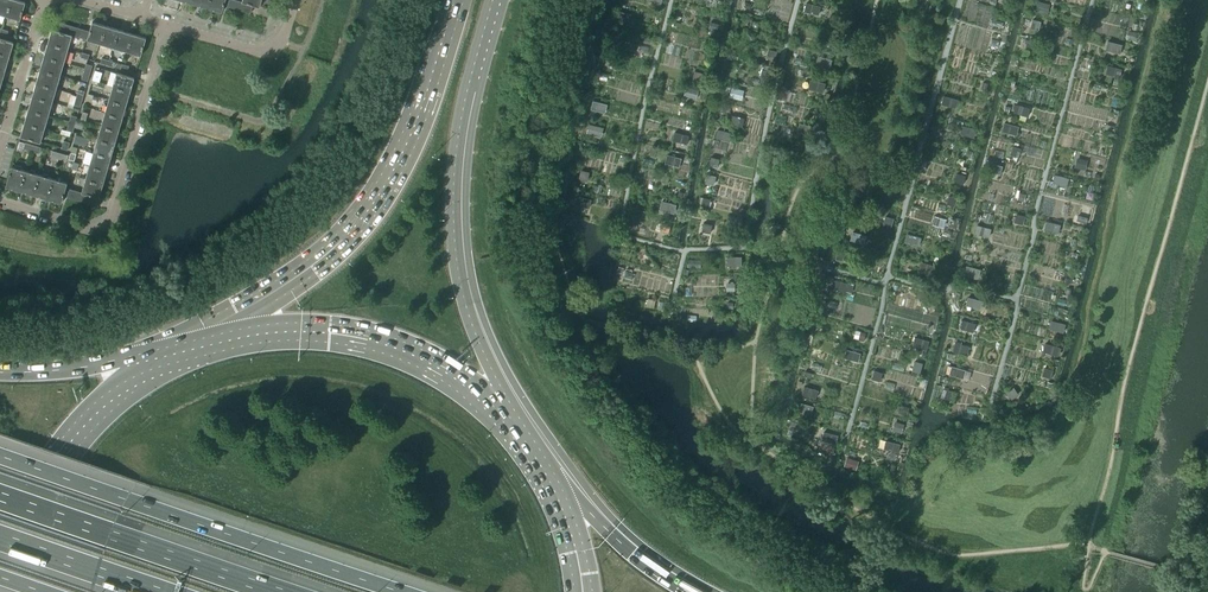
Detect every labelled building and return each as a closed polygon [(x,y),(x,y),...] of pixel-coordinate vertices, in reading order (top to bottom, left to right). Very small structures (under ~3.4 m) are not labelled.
[(5,15),(9,0),(0,0),(0,14),(5,15)] [(17,0),(9,0),(5,15),(20,20),(25,2),(17,0)] [(208,8),(222,12),(225,1),(225,0),(210,0),(208,8)] [(235,9),(237,0),(236,0),(229,0),(227,6),(235,9)] [(237,0),(235,9),(250,13),(252,5),(242,2),(237,0)] [(719,9),(721,1),(718,0),(707,0),(705,5),(719,9)] [(1035,11),(1044,13),(1047,4),(1037,2),(1035,11)] [(804,11),(818,15),(820,7),(806,3),(804,11)] [(615,19),(629,22),(631,15),(617,11),(615,19)] [(749,28),(757,30),(759,22),(751,20),(749,28)] [(1030,28),(1038,30),(1040,22),(1032,20),(1030,28)] [(89,31),(88,31),(86,39),(99,43),(104,26),(92,22),(89,31)] [(58,31),(72,35),(73,36),(76,27),(60,23),(58,31)] [(117,29),(104,26),(99,43),(112,47),(117,29)] [(88,31),(76,27),(73,36),(86,39),(88,31)] [(52,29),(48,43),(68,49),(72,35),(58,31),(52,29)] [(131,33),(117,29),(112,47),(126,51),(131,33)] [(822,40),(836,43),(838,35),(825,32),(822,40)] [(1130,32),(1128,40),(1135,42),(1137,33),(1130,32)] [(146,38),(131,33),(126,51),(141,55),(146,38)] [(9,56),(13,42),(5,40),(0,38),(0,53),(9,56)] [(1106,49),(1119,53),(1121,45),(1108,41),(1106,49)] [(48,43),(44,56),(64,62),(68,49),(48,43)] [(766,58),(774,60),(777,52),(769,50),(766,58)] [(5,69),(9,56),(0,53),(0,68),(5,69)] [(44,56),(40,69),(60,76),(64,62),(44,56)] [(605,64),(618,68),(621,60),(607,56),(605,64)] [(816,65),(829,68),(831,60),(818,57),(816,65)] [(86,64),(84,71),(90,73),(92,66),(86,64)] [(1105,74),(1119,77),(1121,70),(1107,66),(1105,74)] [(40,69),(36,83),(56,89),(60,76),(40,69)] [(92,80),(99,82),(102,73),(95,70),(92,80)] [(762,70),(760,78),(768,80),(770,72),(762,70)] [(90,73),(84,71),(81,79),(88,81),(90,73)] [(702,73),(701,73),(695,71),(692,79),(700,81),(702,73)] [(117,73),(112,87),(130,92),(134,78),(126,75),(117,73)] [(810,89),(822,92),(825,84),(812,80),(810,89)] [(36,83),(32,96),(52,102),(56,89),(36,83)] [(112,87),(109,100),(126,104),(130,92),(112,87)] [(687,97),(696,99),(698,91),(689,88),(687,97)] [(730,97),(739,99),(741,90),(732,88),(730,97)] [(78,89),(76,97),(82,99),(85,91),(78,89)] [(32,96),(28,110),(48,116),(52,102),(32,96)] [(942,104),(955,108),(957,100),(944,96),(942,104)] [(82,99),(76,97),(74,104),(80,106),(82,99)] [(109,100),(105,113),(122,118),(126,104),(109,100)] [(591,109),(604,112),(606,104),(593,101),(591,109)] [(1013,113),(1027,116),(1029,108),(1015,105),(1013,113)] [(28,110),(24,123),(44,129),(48,116),(28,110)] [(105,113),(101,125),(119,130),(122,118),(105,113)] [(71,115),(69,122),(75,124),(77,116),(71,115)] [(729,126),(737,128),(739,118),(732,116),(729,126)] [(75,124),(69,122),(66,130),(73,132),(75,124)] [(44,129),(24,123),(20,136),(26,138),(40,142),(44,129)] [(1002,131),(1016,135),(1018,127),(1004,123),(1002,131)] [(800,132),(811,135),(813,127),(802,124),(800,132)] [(101,125),(97,139),(115,144),(119,130),(101,125)] [(589,125),(587,133),(601,136),(603,128),(589,125)] [(960,134),(973,137),(976,129),(962,126),(960,134)] [(716,138),(729,141),(731,133),(718,130),(716,138)] [(672,140),(686,144),(688,136),(674,132),(672,140)] [(84,145),(86,137),(76,134),(74,142),(84,145)] [(97,139),(93,152),(111,157),(115,144),(97,139)] [(64,141),(61,148),(67,150),(70,142),(64,141)] [(23,149),(31,151),(33,145),(25,143),(23,149)] [(33,145),(31,151),(39,153),(41,147),(33,145)] [(1010,154),(1018,157),(1020,149),(1012,147),(1010,154)] [(51,157),(59,159),(60,153),(52,151),(51,157)] [(93,152),(89,166),(107,171),(111,157),(93,152)] [(60,153),(59,159),(66,162),(68,156),(60,153)] [(665,163),(678,166),(681,158),(667,155),(665,163)] [(709,165),(717,167),(719,159),(711,157),(709,165)] [(1079,159),(1077,168),(1085,170),(1087,161),(1079,159)] [(71,169),(77,170),(79,163),(73,161),(71,169)] [(992,172),(1000,174),(1002,166),(994,164),(992,172)] [(6,186),(20,191),(26,171),(11,166),(6,186)] [(89,166),(86,178),(103,184),(107,171),(89,166)] [(579,178),(587,180),(588,172),(581,170),(579,178)] [(20,191),(34,195),(40,175),(26,171),(20,191)] [(955,181),(963,184),(965,176),(957,173),(955,181)] [(34,195),(48,199),(54,179),(40,175),(34,195)] [(705,183),(713,185),(715,177),(707,175),(705,183)] [(1055,175),(1053,183),(1066,186),(1068,179),(1055,175)] [(86,178),(81,192),(92,196),(99,198),(103,184),(86,178)] [(54,179),(48,199),(61,203),(67,183),(54,179)] [(67,197),(75,200),(77,193),(69,190),(67,197)] [(77,193),(75,200),(90,204),(92,196),(81,192),(81,194),(77,193)] [(575,204),(589,208),(591,200),(577,196),(575,204)] [(947,204),(955,206),(957,198),(949,196),(947,204)] [(704,198),(701,206),(708,207),(710,199),(704,198)] [(660,209),(673,213),(675,205),(662,201),(660,209)] [(1015,222),(1022,224),(1024,216),(1017,214),(1015,222)] [(933,223),(944,226),(946,219),(935,216),(933,223)] [(883,224),(891,227),(893,219),(886,217),(883,224)] [(1044,230),(1058,233),(1060,225),(1046,222),(1044,230)] [(702,231),(710,233),(712,225),(703,223),(702,231)] [(975,233),(988,237),(990,229),(977,226),(975,233)] [(851,240),(862,243),(864,236),(853,233),(851,240)] [(905,242),(919,245),(921,238),(907,234),(905,242)] [(836,259),(847,262),(849,254),(838,251),(836,259)] [(727,257),(727,265),(741,264),(741,256),(727,257)] [(919,270),(932,274),(935,267),(921,263),(919,270)] [(966,266),(964,274),(977,278),(980,270),(966,266)] [(831,288),(845,291),(847,284),(833,280),(831,288)] [(966,305),(979,309),(981,301),(968,297),(966,305)] [(646,306),(654,308),(656,300),(648,298),(646,306)] [(959,328),(973,332),(975,324),(961,320),(959,328)] [(1049,329),(1063,332),(1065,325),(1051,321),(1049,329)] [(913,346),(926,349),(929,341),(915,338),(913,346)] [(953,351),(966,355),(968,347),(955,343),(953,351)] [(1043,352),(1057,355),(1059,347),(1045,344),(1043,352)] [(844,358),(858,361),(860,354),(846,350),(844,358)] [(912,371),(920,373),(922,363),(915,361),(912,371)] [(949,374),(961,378),(963,370),(951,367),(949,374)] [(1042,376),(1050,378),(1052,370),(1044,368),(1042,376)] [(871,379),(879,381),(881,373),(874,371),(871,379)] [(802,394),(815,398),(817,390),(804,387),(802,394)] [(1006,393),(1012,399),(1018,394),(1013,388),(1006,393)] [(941,397),(949,399),(951,391),(943,389),(941,397)] [(797,411),(810,415),(813,407),(799,403),(797,411)] [(900,412),(907,414),(909,408),(902,405),(900,412)] [(894,430),(902,432),(904,424),(896,422),(894,430)] [(821,440),(835,444),(837,436),(823,432),(821,440)] [(884,449),(897,452),(899,444),(886,441),(884,449)] [(844,466),(852,469),(855,460),(847,458),(844,466)]
